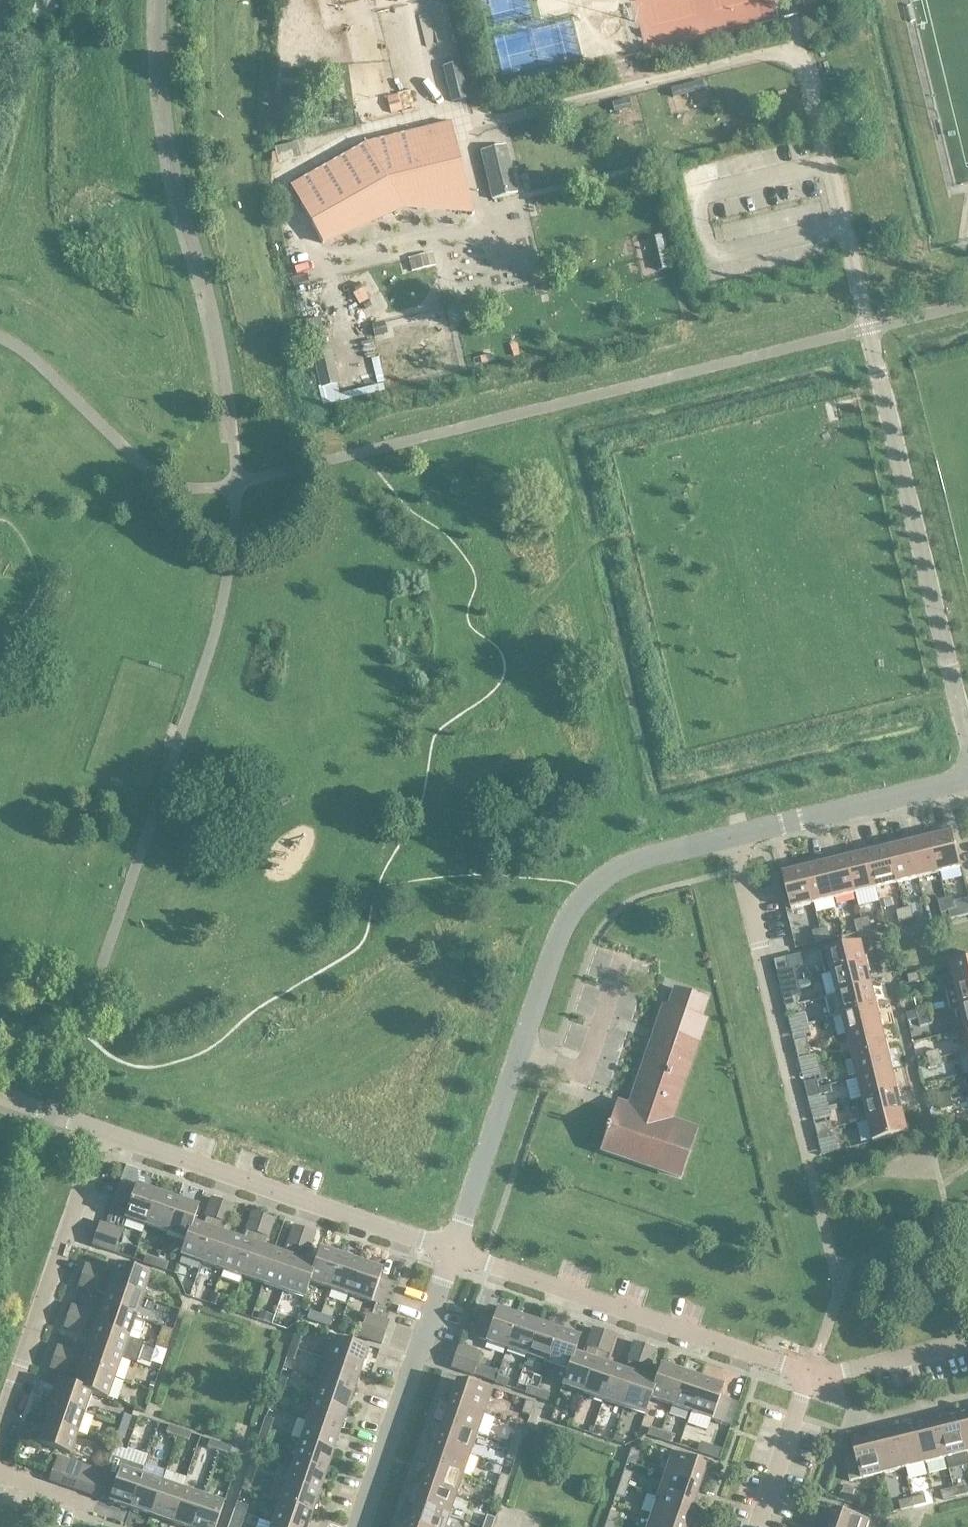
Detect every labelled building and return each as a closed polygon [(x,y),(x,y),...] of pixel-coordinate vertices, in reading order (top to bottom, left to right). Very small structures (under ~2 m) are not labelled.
[(397,201),(470,204),(450,122),(365,143),(289,186),(322,244),(397,201)] [(295,141),(272,147),(275,162),(298,157),(295,141)] [(492,200),(496,198),(516,194),(504,145),(480,151),(492,200)] [(326,352),(311,356),(318,387),(334,383),(326,352)] [(951,828),(944,830),(929,833),(939,873),(961,868),(951,828)] [(939,873),(929,833),(908,838),(918,878),(939,873)] [(918,878),(908,838),(887,844),(897,883),(918,878)] [(897,883),(887,844),(866,849),(876,888),(897,883)] [(876,888),(866,849),(845,854),(855,893),(876,888)] [(855,893),(845,854),(824,859),(834,899),(855,893)] [(834,899),(824,859),(804,864),(813,904),(834,899)] [(813,904),(804,864),(781,870),(791,909),(813,904)] [(953,897),(945,899),(948,912),(956,910),(954,900),(953,897)] [(948,912),(950,919),(967,915),(967,897),(954,900),(956,910),(948,912)] [(948,912),(945,899),(938,901),(941,913),(948,912)] [(911,907),(904,909),(907,922),(914,920),(911,907)] [(907,922),(904,909),(896,911),(899,924),(907,922)] [(869,918),(862,919),(865,932),(872,930),(869,918)] [(865,932),(862,919),(854,921),(857,934),(865,932)] [(827,928),(820,930),(823,942),(830,940),(827,928)] [(823,942),(820,930),(812,931),(815,944),(823,942)] [(861,943),(826,951),(821,953),(826,975),(832,973),(867,965),(861,943)] [(775,964),(777,972),(790,969),(788,961),(775,964)] [(956,988),(967,985),(967,961),(950,966),(956,988)] [(872,986),(867,965),(832,973),(837,994),(872,986)] [(922,981),(920,973),(907,976),(909,984),(922,981)] [(815,978),(800,982),(802,992),(817,988),(815,978)] [(956,988),(944,991),(949,1012),(961,1009),(967,1007),(967,985),(956,988)] [(877,1007),(872,986),(837,994),(825,997),(830,1018),(842,1015),(877,1007)] [(706,999),(674,988),(668,1006),(663,1005),(628,1105),(622,1103),(619,1112),(614,1110),(612,1115),(608,1127),(605,1126),(605,1128),(607,1129),(606,1131),(604,1130),(603,1132),(606,1133),(602,1144),(600,1150),(678,1177),(692,1137),(676,1131),(679,1123),(670,1120),(705,1019),(699,1017),(706,999)] [(784,999),(786,1007),(798,1004),(796,996),(784,999)] [(800,1012),(798,1004),(786,1007),(787,1015),(800,1012)] [(882,1028),(877,1007),(842,1015),(847,1036),(882,1028)] [(929,1008),(916,1012),(918,1019),(931,1016),(929,1008)] [(916,1012),(907,1014),(909,1021),(918,1019),(916,1012)] [(932,1024),(931,1016),(918,1019),(920,1027),(932,1024)] [(887,1049),(882,1028),(847,1036),(852,1057),(887,1049)] [(794,1041),(796,1049),(808,1046),(807,1038),(794,1041)] [(810,1054),(808,1046),(796,1049),(798,1057),(810,1054)] [(892,1070),(887,1049),(852,1057),(853,1061),(846,1063),(849,1076),(857,1074),(857,1078),(892,1070)] [(939,1050),(927,1053),(928,1061),(941,1058),(939,1050)] [(943,1066),(941,1058),(928,1061),(930,1069),(943,1066)] [(898,1091),(892,1070),(857,1078),(863,1099),(898,1091)] [(804,1083),(806,1091),(819,1088),(817,1080),(804,1083)] [(820,1095),(819,1088),(806,1091),(808,1099),(820,1095)] [(903,1112),(898,1091),(863,1099),(868,1120),(903,1112)] [(949,1092),(937,1095),(939,1103),(951,1100),(949,1092)] [(953,1107),(951,1100),(939,1103),(941,1111),(953,1107)] [(908,1134),(903,1112),(868,1120),(873,1142),(908,1134)] [(814,1125),(816,1133),(829,1130),(827,1122),(814,1125)] [(831,1137),(829,1130),(816,1133),(818,1140),(831,1137)] [(112,1215),(145,1226),(156,1193),(135,1185),(131,1196),(120,1192),(112,1215)] [(176,1200),(156,1193),(145,1226),(165,1233),(176,1200)] [(202,1227),(192,1223),(191,1223),(186,1240),(185,1239),(180,1256),(201,1263),(222,1202),(210,1198),(204,1216),(206,1217),(202,1227)] [(198,1207),(176,1200),(165,1233),(185,1239),(186,1240),(191,1223),(192,1223),(198,1207)] [(233,1205),(222,1202),(201,1263),(221,1270),(232,1237),(221,1233),(225,1223),(227,1224),(233,1205)] [(243,1241),(232,1237),(221,1270),(242,1277),(262,1215),(251,1212),(245,1230),(246,1231),(243,1241)] [(274,1219),(262,1215),(242,1277),(262,1284),(273,1251),(262,1247),(266,1237),(267,1238),(274,1219)] [(121,1230),(99,1222),(95,1234),(117,1242),(121,1230)] [(284,1255),(273,1251),(262,1284),(282,1291),(303,1229),(292,1226),(286,1244),(287,1245),(284,1255)] [(315,1233),(303,1229),(282,1291),(303,1298),(309,1282),(308,1282),(314,1265),(313,1265),(303,1261),(306,1251),(308,1252),(315,1233)] [(117,1242),(95,1234),(91,1245),(114,1253),(117,1242)] [(319,1248),(313,1265),(314,1265),(308,1282),(309,1282),(329,1289),(340,1256),(319,1248)] [(142,1263),(154,1267),(156,1259),(145,1255),(142,1263)] [(360,1263),(340,1256),(329,1289),(349,1296),(360,1263)] [(168,1263),(156,1259),(154,1267),(165,1271),(168,1263)] [(382,1270),(360,1263),(349,1296),(376,1305),(372,1316),(383,1320),(387,1309),(382,1307),(389,1284),(378,1280),(382,1270)] [(84,1264),(80,1276),(142,1297),(149,1275),(116,1264),(112,1276),(102,1272),(103,1271),(84,1264)] [(142,1297),(80,1276),(77,1287),(95,1293),(96,1291),(106,1295),(102,1306),(135,1317),(142,1297)] [(214,1294),(211,1303),(219,1306),(222,1297),(214,1294)] [(70,1305),(66,1316),(128,1337),(135,1317),(102,1306),(98,1317),(88,1313),(89,1311),(70,1305)] [(473,1338),(506,1349),(517,1316),(496,1309),(492,1319),(481,1315),(473,1338)] [(260,1311),(257,1319),(270,1324),(273,1316),(260,1311)] [(308,1311),(306,1319),(317,1323),(320,1315),(308,1311)] [(366,1314),(362,1325),(384,1333),(388,1322),(383,1320),(372,1316),(366,1314)] [(331,1319),(320,1315),(317,1323),(329,1326),(331,1319)] [(128,1337),(66,1316),(63,1328),(81,1334),(82,1332),(92,1336),(88,1347),(121,1358),(128,1337)] [(537,1323),(517,1316),(506,1349),(526,1356),(537,1323)] [(558,1330),(537,1323),(526,1356),(547,1363),(558,1330)] [(384,1333),(362,1325),(358,1337),(381,1344),(384,1333)] [(583,1357),(573,1354),(573,1353),(567,1370),(566,1370),(561,1386),(582,1393),(603,1332),(591,1328),(585,1347),(587,1347),(583,1357)] [(579,1337),(558,1330),(547,1363),(566,1370),(567,1370),(573,1353),(573,1354),(579,1337)] [(614,1336),(603,1332),(582,1393),(602,1400),(613,1367),(603,1364),(606,1354),(608,1354),(614,1336)] [(301,1338),(293,1336),(289,1347),(297,1350),(301,1338)] [(158,1338),(155,1346),(165,1349),(168,1342),(158,1338)] [(334,1339),(327,1360),(360,1371),(367,1350),(334,1339)] [(624,1371),(613,1367),(602,1400),(623,1407),(644,1346),(632,1342),(626,1360),(628,1361),(624,1371)] [(480,1353),(458,1345),(454,1356),(476,1364),(480,1353)] [(56,1346),(53,1357),(114,1378),(121,1358),(88,1347),(84,1357),(74,1354),(75,1352),(56,1346)] [(655,1350),(644,1346),(623,1407),(644,1414),(649,1398),(654,1381),(643,1378),(647,1368),(649,1368),(655,1350)] [(297,1350),(289,1347),(285,1358),(293,1361),(297,1350)] [(476,1364),(454,1356),(450,1368),(472,1376),(476,1364)] [(114,1378),(53,1357),(49,1369),(67,1375),(68,1373),(78,1377),(74,1387),(74,1388),(91,1393),(90,1394),(107,1399),(114,1378)] [(360,1371),(327,1360),(320,1381),(353,1392),(360,1371)] [(659,1365),(654,1381),(649,1398),(669,1405),(680,1372),(659,1365)] [(701,1379),(680,1372),(669,1405),(690,1412),(701,1379)] [(497,1375),(494,1383),(505,1387),(508,1379),(497,1375)] [(287,1379),(279,1376),(275,1388),(283,1390),(287,1379)] [(722,1386),(701,1379),(690,1412),(722,1423),(730,1400),(718,1396),(722,1386)] [(456,1380),(449,1402),(483,1414),(490,1392),(456,1380)] [(58,1381),(51,1402),(84,1414),(90,1394),(91,1393),(74,1388),(74,1387),(58,1381)] [(353,1392),(320,1381),(313,1401),(346,1412),(353,1392)] [(526,1385),(524,1393),(535,1397),(538,1389),(526,1385)] [(283,1390),(275,1388),(271,1399),(279,1402),(283,1390)] [(549,1393),(538,1389),(535,1397),(546,1401),(549,1393)] [(534,1403),(525,1400),(521,1413),(529,1415),(534,1403)] [(346,1412),(313,1401),(306,1421),(339,1432),(346,1412)] [(84,1414),(51,1402),(44,1422),(77,1434),(84,1414)] [(483,1414),(449,1402),(442,1422),(476,1434),(483,1414)] [(958,1413),(967,1453),(967,1411),(958,1413)] [(967,1453),(958,1413),(937,1419),(946,1458),(967,1453)] [(123,1414),(119,1426),(127,1428),(131,1417),(123,1414)] [(273,1420),(265,1417),(261,1429),(269,1431),(273,1420)] [(946,1458),(937,1419),(916,1424),(925,1463),(946,1458)] [(339,1432),(306,1421),(299,1442),(332,1453),(339,1432)] [(77,1434),(44,1422),(37,1444),(69,1455),(77,1434)] [(476,1434),(442,1422),(435,1443),(469,1454),(476,1434)] [(925,1463),(916,1424),(894,1429),(895,1434),(896,1434),(904,1469),(925,1463)] [(127,1428),(119,1426),(115,1437),(123,1440),(127,1428)] [(179,1430),(167,1426),(165,1434),(176,1437),(179,1430)] [(649,1427),(646,1435),(657,1439),(660,1431),(649,1427)] [(269,1431),(261,1429),(257,1440),(265,1443),(269,1431)] [(190,1434),(179,1430),(176,1437),(188,1441),(190,1434)] [(671,1435),(660,1431),(657,1439),(669,1443),(671,1435)] [(514,1433),(510,1446),(518,1448),(522,1436),(514,1433)] [(615,1433),(612,1441),(622,1444),(624,1436),(615,1433)] [(896,1434),(895,1434),(875,1439),(883,1474),(904,1469),(896,1434)] [(883,1474),(875,1439),(853,1444),(861,1479),(883,1474)] [(220,1444),(208,1440),(206,1448),(217,1452),(220,1444)] [(332,1453),(299,1442),(292,1462),(325,1473),(332,1453)] [(700,1442),(696,1451),(716,1458),(720,1449),(700,1442)] [(469,1454),(435,1443),(428,1463),(462,1475),(469,1454)] [(231,1448),(220,1444),(217,1452),(229,1455),(231,1448)] [(518,1448),(510,1446),(505,1458),(514,1461),(518,1448)] [(638,1453),(630,1450),(626,1462),(634,1465),(638,1453)] [(671,1454),(664,1475),(698,1487),(705,1466),(671,1454)] [(70,1461),(56,1457),(48,1481),(62,1485),(70,1461)] [(259,1461),(251,1458),(247,1470),(255,1472),(259,1461)] [(82,1466),(70,1461),(62,1485),(74,1489),(82,1466)] [(325,1473),(292,1462),(285,1483),(318,1494),(325,1473)] [(462,1475),(428,1463),(421,1484),(455,1496),(462,1475)] [(94,1469),(82,1466),(74,1489),(86,1494),(94,1469)] [(119,1468),(116,1477),(108,1501),(129,1508),(140,1476),(119,1468)] [(105,1473),(94,1469),(86,1494),(97,1497),(105,1473)] [(255,1472),(247,1470),(243,1481),(251,1484),(255,1472)] [(631,1473),(623,1470),(619,1483),(627,1486),(631,1473)] [(116,1477),(105,1473),(97,1497),(108,1501),(116,1477)] [(500,1474),(496,1486),(504,1489),(508,1477),(500,1474)] [(698,1487),(664,1475),(657,1496),(691,1507),(691,1506),(698,1487)] [(161,1482),(140,1476),(129,1508),(150,1515),(161,1482)] [(269,1500),(278,1503),(311,1514),(318,1494),(285,1483),(275,1479),(269,1500)] [(181,1489),(161,1482),(150,1515),(170,1522),(181,1489)] [(627,1486),(619,1483),(614,1495),(623,1498),(627,1486)] [(455,1496),(421,1484),(413,1505),(448,1516),(455,1496)] [(954,1488),(956,1497),(967,1494),(967,1490),(967,1485),(954,1488)] [(504,1489),(496,1486),(491,1499),(500,1502),(504,1489)] [(956,1497),(954,1488),(941,1492),(943,1500),(956,1497)] [(181,1489),(170,1522),(184,1526),(191,1526),(202,1496),(181,1489)] [(854,1497),(841,1492),(839,1501),(851,1505),(854,1497)] [(202,1496),(191,1526),(215,1526),(223,1504),(202,1496)] [(657,1496),(650,1516),(681,1526),(689,1526),(696,1508),(691,1506),(691,1507),(657,1496)] [(925,1496),(912,1499),(914,1507),(927,1504),(925,1496)] [(914,1507),(912,1499),(899,1502),(901,1510),(914,1507)] [(247,1507),(236,1503),(233,1510),(245,1514),(247,1507)] [(278,1503),(271,1523),(281,1526),(306,1526),(311,1514),(278,1503)] [(413,1505),(406,1525),(412,1526),(444,1526),(448,1516),(413,1505)] [(233,1510),(228,1526),(240,1526),(245,1514),(233,1510)] [(830,1526),(868,1526),(869,1522),(835,1510),(830,1526)] [(617,1514),(609,1511),(605,1524),(613,1526),(617,1514)] [(482,1526),(491,1526),(494,1518),(486,1515),(482,1526)] [(650,1516),(646,1526),(681,1526),(650,1516)]
